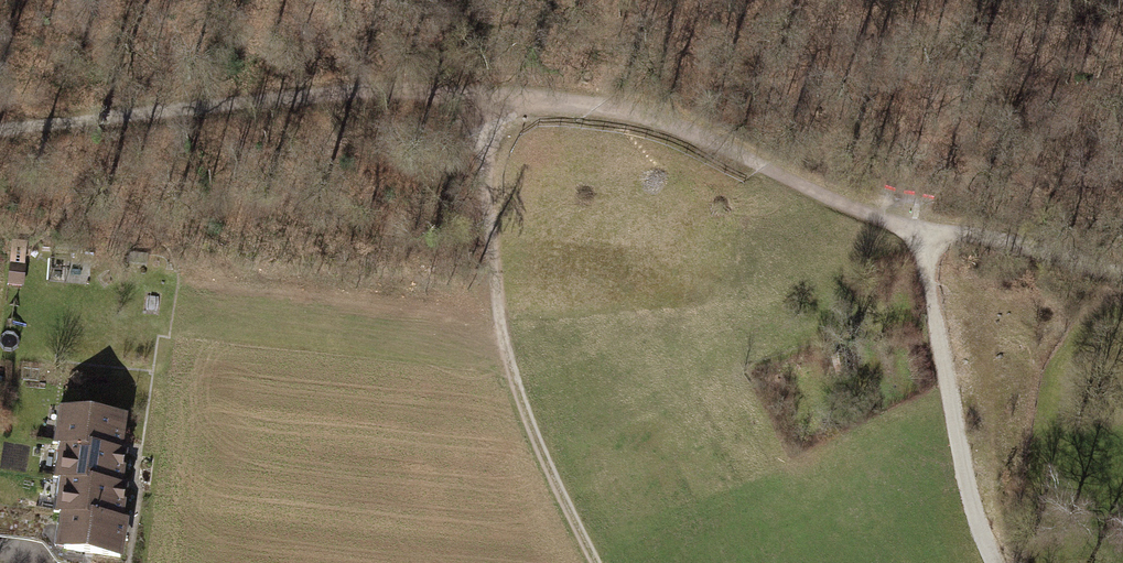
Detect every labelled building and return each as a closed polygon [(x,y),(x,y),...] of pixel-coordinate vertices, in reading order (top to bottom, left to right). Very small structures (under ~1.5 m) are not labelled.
[(19,266),(4,265),(3,285),(18,286),(19,266)] [(123,460),(126,426),(59,419),(55,453),(59,454),(123,460)] [(130,461),(123,460),(59,454),(56,490),(60,490),(126,497),(130,461)] [(126,497),(60,490),(57,523),(61,524),(125,530),(129,497),(126,497)] [(61,524),(57,562),(127,562),(130,531),(125,530),(61,524)]
